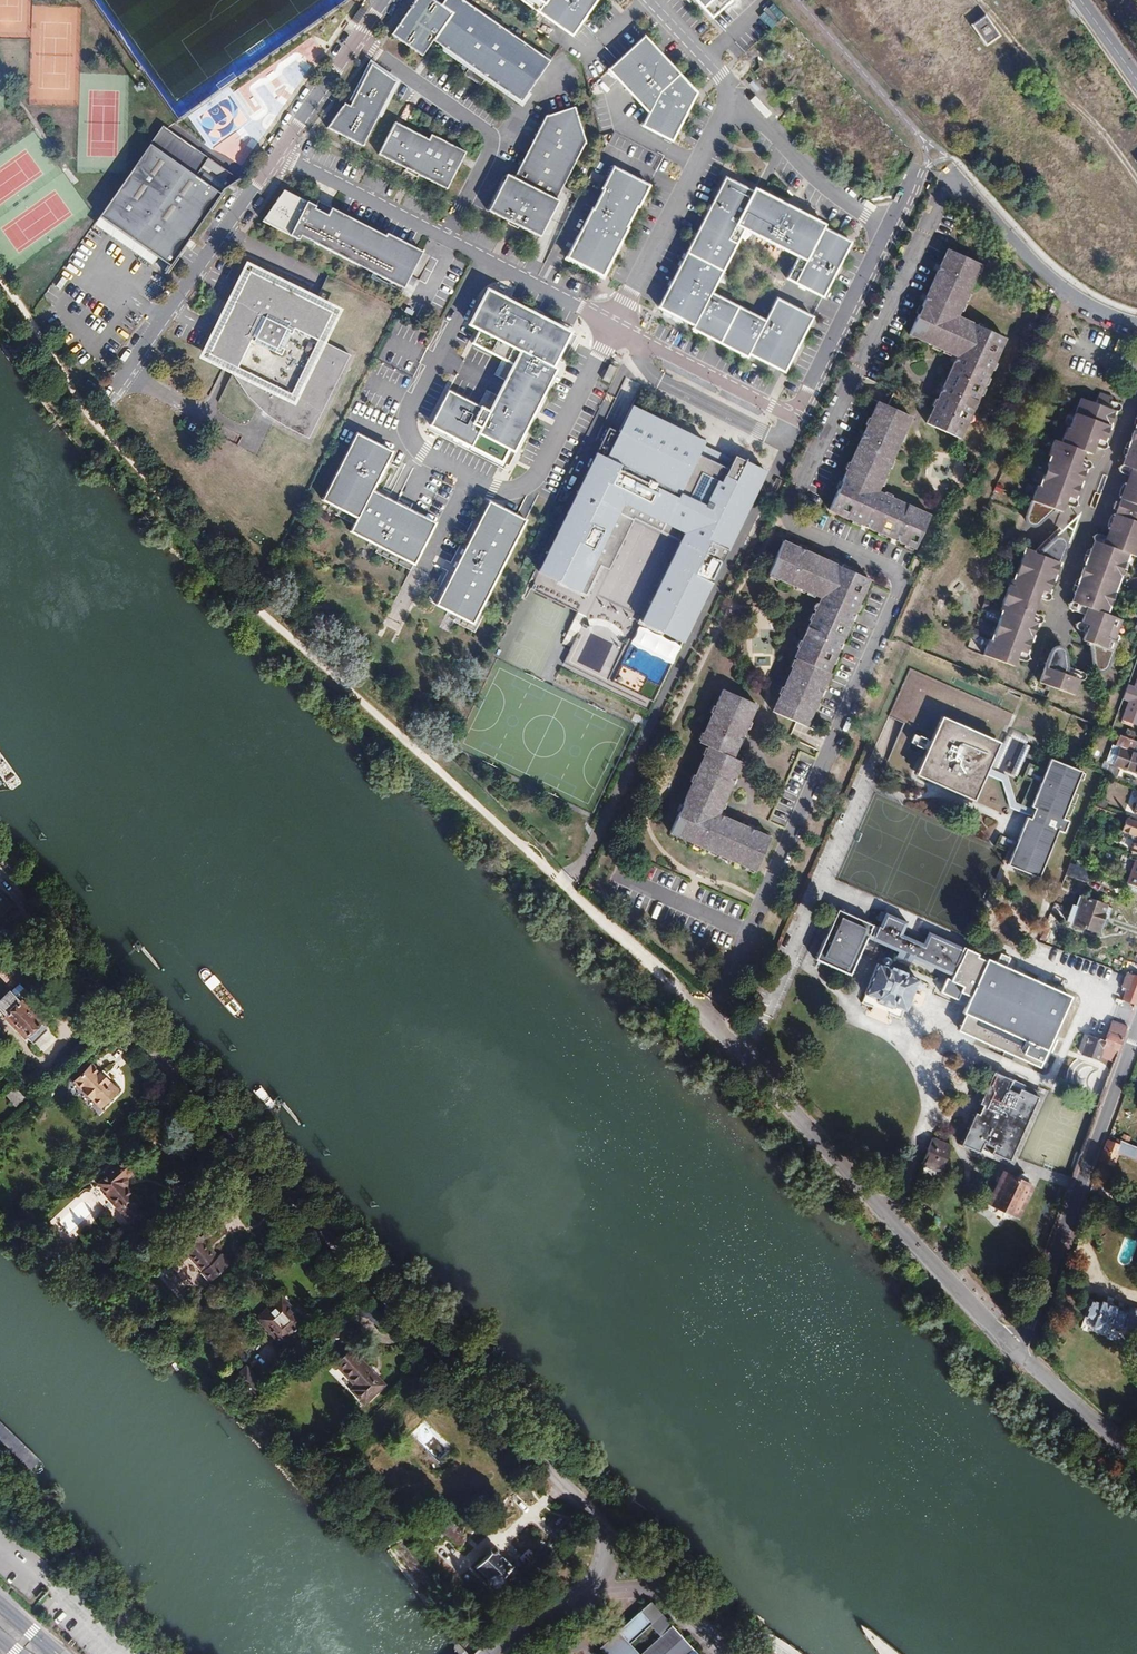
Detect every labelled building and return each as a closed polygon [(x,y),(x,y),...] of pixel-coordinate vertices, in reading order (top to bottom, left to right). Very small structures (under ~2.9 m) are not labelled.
[(519,97),(523,100),(530,91),(540,77),(551,59),(525,41),(488,15),(466,0),(461,0),(453,11),(442,2),(438,0),(414,0),(391,32),(423,54),(434,38),(450,49),(507,89),(519,97)] [(461,0),(444,0),(442,2),(453,11),(461,0)] [(575,42),(605,0),(516,0),(575,42)] [(717,17),(735,0),(701,0),(717,17)] [(364,3),(354,16),(360,21),(369,7),(364,3)] [(985,16),(973,25),(986,44),(998,35),(985,16)] [(676,141),(700,93),(646,36),(610,70),(651,114),(643,125),(676,141)] [(399,78),(374,60),(352,102),(347,99),(330,123),(365,141),(387,101),(399,78)] [(507,170),(488,206),(540,232),(547,219),(559,197),(556,195),(564,179),(586,137),(575,101),(545,112),(543,116),(520,161),(514,173),(507,170)] [(397,118),(381,149),(421,170),(448,185),(466,152),(468,148),(433,130),(431,135),(397,118)] [(212,155),(166,122),(102,213),(173,263),(194,233),(224,190),(199,173),(212,155)] [(617,167),(570,258),(607,277),(654,186),(617,167)] [(825,299),(852,246),(728,183),(664,310),(788,373),(816,318),(779,299),(767,322),(715,295),(748,231),(798,256),(786,280),(825,299)] [(302,232),(324,244),(341,209),(333,204),(329,211),(316,205),(317,202),(286,186),(274,202),(264,218),(299,236),(302,232)] [(341,209),(324,244),(337,251),(377,272),(403,286),(422,248),(397,235),(388,231),(387,233),(363,220),(341,209)] [(927,295),(910,334),(957,355),(949,375),(933,413),(928,424),(962,439),(977,403),(990,373),(1006,338),(958,316),(977,271),(981,263),(948,248),(927,295)] [(225,323),(211,352),(239,366),(236,372),(247,393),(270,413),(282,421),(311,436),(332,393),(350,357),(352,352),(322,337),(336,309),(310,296),(271,277),(252,268),(225,323)] [(517,367),(492,414),(451,393),(434,426),(504,462),(570,335),(487,293),(470,325),(481,331),(474,345),(517,367)] [(1056,300),(1048,296),(1042,309),(1051,314),(1056,300)] [(620,365),(613,362),(606,377),(613,380),(620,365)] [(84,387),(91,392),(98,382),(92,377),(84,387)] [(626,377),(617,396),(629,402),(632,395),(635,397),(641,385),(626,377)] [(1109,400),(1111,397),(1111,394),(1099,389),(1096,396),(1109,400)] [(477,405),(485,409),(493,395),(485,390),(477,405)] [(1067,430),(1065,429),(1062,439),(1054,436),(1050,447),(1054,449),(1052,454),(1046,469),(1040,484),(1038,489),(1036,488),(1032,498),(1028,508),(1027,513),(1027,516),(1027,518),(1029,521),(1031,522),(1033,522),(1036,521),(1040,518),(1052,507),(1052,505),(1062,509),(1065,501),(1067,497),(1058,494),(1059,491),(1072,495),(1069,503),(1072,504),(1076,503),(1078,501),(1078,499),(1078,497),(1076,495),(1087,465),(1083,464),(1071,460),(1072,456),(1080,459),(1082,454),(1085,446),(1092,449),(1094,443),(1096,438),(1088,435),(1089,432),(1101,436),(1098,445),(1101,446),(1104,445),(1106,443),(1107,440),(1106,438),(1104,436),(1115,407),(1117,406),(1118,404),(1119,403),(1118,400),(1116,399),(1114,398),(1111,406),(1095,400),(1081,395),(1075,410),(1069,425),(1067,430)] [(1096,396),(1095,400),(1111,406),(1114,398),(1111,397),(1109,400),(1096,396)] [(835,502),(831,511),(848,519),(880,533),(917,550),(932,515),(890,496),(879,491),(898,449),(912,416),(880,402),(857,452),(835,502)] [(611,429),(542,574),(588,596),(602,567),(613,572),(637,521),(681,542),(641,625),(686,647),(771,472),(737,455),(730,470),(700,456),(707,442),(635,407),(622,434),(611,429)] [(398,451),(359,431),(350,449),(323,501),(333,506),(362,521),(376,493),(398,451)] [(1096,438),(1094,443),(1098,445),(1101,436),(1089,432),(1088,435),(1096,438)] [(1131,439),(1125,454),(1126,455),(1124,462),(1121,462),(1120,463),(1119,466),(1119,468),(1122,470),(1125,472),(1128,465),(1133,467),(1136,468),(1136,442),(1131,439)] [(1071,460),(1083,464),(1086,456),(1082,454),(1080,459),(1072,456),(1071,460)] [(1083,464),(1087,465),(1089,465),(1091,463),(1092,462),(1092,460),(1092,458),(1086,456),(1083,464)] [(1131,472),(1130,474),(1127,482),(1124,481),(1119,497),(1124,499),(1129,501),(1124,515),(1119,514),(1113,512),(1107,529),(1110,529),(1107,536),(1106,539),(1115,542),(1113,547),(1105,544),(1100,542),(1103,534),(1098,532),(1097,533),(1095,535),(1095,537),(1096,539),(1093,548),(1092,548),(1086,563),(1095,567),(1100,569),(1095,584),(1089,582),(1080,579),(1075,593),(1077,593),(1074,600),(1071,602),(1071,606),(1073,609),(1076,610),(1078,603),(1087,606),(1084,613),(1082,620),(1078,621),(1077,624),(1076,626),(1078,629),(1082,630),(1085,623),(1098,628),(1097,631),(1088,627),(1086,632),(1083,640),(1091,643),(1090,646),(1094,662),(1096,666),(1098,669),(1100,669),(1103,669),(1105,669),(1106,667),(1108,665),(1114,650),(1119,635),(1117,634),(1123,618),(1108,613),(1113,598),(1119,583),(1120,579),(1124,567),(1129,553),(1136,555),(1136,474),(1131,472)] [(452,494),(456,486),(445,481),(442,488),(452,494)] [(1067,497),(1065,501),(1069,503),(1072,495),(1059,491),(1058,494),(1067,497)] [(436,524),(376,493),(362,521),(358,526),(355,532),(386,548),(416,563),(436,524)] [(1112,508),(1114,509),(1120,511),(1123,502),(1117,500),(1115,499),(1112,508)] [(1129,501),(1124,499),(1123,502),(1120,511),(1119,514),(1124,515),(1129,501)] [(528,522),(492,503),(440,606),(460,617),(457,623),(477,633),(488,613),(483,611),(528,522)] [(362,521),(333,506),(330,512),(358,526),(362,521)] [(1033,553),(1033,551),(1026,549),(1020,566),(1016,574),(1014,581),(1012,586),(1009,585),(1006,595),(1002,605),(1005,606),(1003,612),(998,626),(996,631),(992,641),(990,646),(988,645),(983,655),(1013,666),(1017,657),(1018,654),(1010,651),(1011,647),(1023,651),(1020,659),(1023,660),(1026,659),(1027,658),(1028,656),(1028,653),(1027,652),(1036,626),(1038,622),(1042,622),(1043,620),(1044,618),(1044,616),(1043,614),(1037,612),(1034,621),(1023,616),(1024,613),(1032,616),(1034,610),(1039,597),(1040,592),(1033,590),(1034,587),(1045,591),(1043,598),(1046,599),(1049,599),(1051,598),(1052,597),(1052,594),(1051,592),(1049,590),(1059,564),(1065,547),(1065,542),(1063,538),(1060,536),(1057,536),(1054,537),(1049,541),(1041,550),(1039,556),(1033,553)] [(796,659),(799,660),(775,712),(807,726),(817,706),(832,674),(829,673),(855,618),(871,580),(829,561),(785,542),(770,575),(784,581),(823,598),(807,635),(796,659)] [(1038,547),(1033,551),(1033,553),(1039,556),(1041,550),(1038,547)] [(413,571),(416,563),(386,548),(382,555),(413,571)] [(1081,576),(1091,579),(1094,570),(1085,567),(1081,576)] [(1100,569),(1095,567),(1094,570),(1091,579),(1089,582),(1095,584),(1100,569)] [(1039,597),(1043,598),(1045,591),(1034,587),(1033,590),(1040,592),(1039,597)] [(1078,603),(1076,610),(1084,613),(1087,606),(1078,603)] [(1034,621),(1037,612),(1034,610),(1032,616),(1024,613),(1023,616),(1034,621)] [(1085,623),(1082,630),(1086,632),(1088,627),(1097,631),(1098,628),(1085,623)] [(1041,682),(1048,685),(1052,686),(1075,695),(1081,679),(1085,678),(1087,677),(1087,675),(1087,673),(1085,671),(1080,669),(1078,676),(1064,671),(1065,668),(1067,669),(1067,664),(1066,654),(1064,650),(1063,647),(1060,646),(1059,646),(1057,646),(1055,647),(1052,650),(1049,658),(1046,666),(1041,682)] [(1018,654),(1017,657),(1020,659),(1023,651),(1011,647),(1010,651),(1018,654)] [(1078,676),(1080,669),(1067,664),(1067,669),(1065,668),(1064,671),(1078,676)] [(701,769),(673,834),(712,851),(759,872),(774,838),(720,815),(732,788),(743,762),(734,759),(742,740),(757,705),(724,690),(701,744),(710,748),(701,769)] [(984,774),(987,767),(999,741),(941,715),(915,773),(973,799),(984,774)] [(909,744),(923,750),(927,740),(913,734),(909,744)] [(1120,734),(1117,743),(1132,749),(1135,744),(1136,744),(1136,741),(1125,736),(1120,734)] [(1136,772),(1136,754),(1121,748),(1115,764),(1136,772)] [(1033,811),(1065,824),(1067,819),(1062,817),(1080,770),(1050,757),(1030,806),(1034,808),(1033,811)] [(1108,765),(1106,770),(1104,774),(1116,778),(1119,769),(1108,765)] [(1031,816),(1033,811),(1022,807),(1022,806),(1014,803),(1012,799),(1004,774),(987,767),(984,774),(999,780),(1009,808),(1031,816)] [(1092,804),(1086,819),(1093,822),(1099,807),(1092,804)] [(1062,832),(1065,824),(1033,811),(1031,816),(1030,818),(1025,817),(1011,854),(1006,865),(1037,877),(1057,830),(1062,832)] [(1128,818),(1122,831),(1132,835),(1133,840),(1135,841),(1132,850),(1136,852),(1136,821),(1128,818)] [(1078,841),(1075,847),(1081,849),(1084,842),(1078,841)] [(1126,883),(1136,887),(1136,860),(1135,859),(1126,883)] [(1070,862),(1066,873),(1083,879),(1084,874),(1090,876),(1092,870),(1070,862)] [(1071,912),(1068,920),(1075,923),(1096,931),(1100,922),(1106,925),(1112,908),(1080,896),(1077,905),(1080,906),(1077,914),(1071,912)] [(859,949),(856,948),(840,940),(842,937),(857,944),(862,934),(865,936),(870,925),(836,909),(814,958),(848,974),(859,949)] [(962,1014),(1004,1033),(1016,1001),(1024,980),(1016,976),(985,962),(980,974),(974,971),(973,972),(956,964),(963,948),(927,931),(921,944),(900,934),(906,922),(884,912),(877,927),(876,927),(871,938),(916,959),(943,971),(975,985),(974,988),(962,1014)] [(1040,940),(1047,943),(1054,923),(1047,921),(1040,940)] [(857,944),(856,948),(859,949),(865,936),(862,934),(857,944)] [(840,940),(856,948),(857,944),(842,937),(840,940)] [(916,959),(871,938),(870,941),(896,952),(912,960),(938,971),(974,988),(975,985),(943,971),(916,959)] [(1040,940),(1035,954),(1047,959),(1052,945),(1047,943),(1040,940)] [(896,952),(889,967),(877,962),(863,993),(874,998),(874,999),(891,1007),(892,1006),(903,1011),(917,980),(905,975),(912,960),(896,952)] [(1127,972),(1122,987),(1127,989),(1123,999),(1135,1004),(1136,1000),(1136,976),(1127,972)] [(1035,1008),(1060,1017),(1068,999),(1024,980),(1016,1001),(1035,1008)] [(1106,985),(1102,997),(1114,1001),(1118,989),(1106,985)] [(0,997),(0,1011),(31,1042),(46,1027),(15,997),(9,991),(0,997)] [(1016,1001),(1004,1033),(1026,1043),(1045,1052),(1060,1017),(1035,1008),(1016,1001)] [(1119,1049),(1127,1026),(1115,1022),(1108,1040),(1093,1034),(1085,1054),(1101,1060),(1102,1057),(1114,1061),(1119,1049)] [(116,1092),(92,1064),(74,1081),(98,1108),(116,1092)] [(1070,1075),(1086,1078),(1089,1066),(1079,1064),(1078,1069),(1072,1068),(1070,1075)] [(977,1112),(964,1145),(983,1152),(987,1142),(997,1146),(995,1151),(1014,1159),(1040,1093),(1021,1085),(1020,1091),(1009,1087),(1013,1077),(994,1069),(980,1103),(984,1104),(981,1114),(977,1112)] [(1098,1084),(1105,1087),(1109,1076),(1102,1074),(1098,1084)] [(1089,1100),(1099,1103),(1105,1087),(1098,1084),(1095,1083),(1089,1100)] [(27,1098),(17,1088),(8,1097),(19,1107),(27,1098)] [(920,1165),(940,1174),(948,1154),(950,1147),(931,1139),(920,1165)] [(1100,1160),(1111,1163),(1116,1151),(1136,1158),(1136,1154),(1136,1146),(1120,1139),(1118,1143),(1108,1140),(1100,1160)] [(127,1188),(127,1181),(140,1168),(127,1154),(107,1173),(109,1175),(99,1184),(109,1194),(107,1197),(134,1226),(145,1216),(137,1208),(142,1204),(127,1188)] [(948,1154),(940,1174),(946,1177),(954,1156),(948,1154)] [(989,1186),(984,1196),(991,1199),(990,1201),(1016,1213),(1029,1187),(1003,1175),(996,1189),(989,1186)] [(218,1258),(205,1244),(224,1226),(214,1215),(195,1233),(194,1232),(178,1247),(179,1247),(169,1257),(179,1268),(189,1258),(203,1273),(202,1274),(211,1284),(232,1265),(222,1255),(218,1258)] [(288,1335),(304,1320),(281,1295),(257,1317),(288,1350),(296,1343),(288,1335)] [(239,1306),(231,1298),(227,1302),(235,1310),(239,1306)] [(1119,1329),(1125,1312),(1114,1308),(1115,1306),(1102,1301),(1101,1303),(1090,1299),(1084,1316),(1096,1321),(1093,1327),(1105,1331),(1108,1325),(1119,1329)] [(1125,1312),(1119,1329),(1108,1325),(1105,1331),(1093,1327),(1096,1321),(1084,1316),(1080,1327),(1124,1343),(1129,1332),(1136,1335),(1136,1332),(1136,1310),(1127,1306),(1125,1312)] [(385,1385),(352,1351),(336,1366),(355,1387),(351,1390),(365,1404),(385,1385)] [(272,1382),(252,1361),(239,1373),(259,1394),(272,1382)] [(429,1524),(442,1512),(434,1505),(422,1517),(429,1524)] [(455,1525),(443,1513),(431,1526),(437,1532),(439,1529),(445,1535),(455,1525)] [(526,1569),(517,1559),(511,1565),(497,1552),(498,1548),(497,1546),(496,1544),(494,1543),(492,1542),(490,1542),(488,1542),(486,1543),(484,1545),(483,1546),(483,1548),(483,1552),(470,1566),(483,1579),(483,1584),(483,1586),(484,1588),(485,1589),(487,1590),(489,1591),(491,1591),(492,1591),(494,1591),(496,1590),(503,1582),(509,1587),(526,1569)] [(32,1600),(49,1609),(55,1598),(38,1589),(32,1600)] [(606,1651),(609,1653),(698,1653),(647,1606),(646,1605),(614,1635),(611,1631),(603,1639),(606,1642),(602,1646),(606,1651)]
